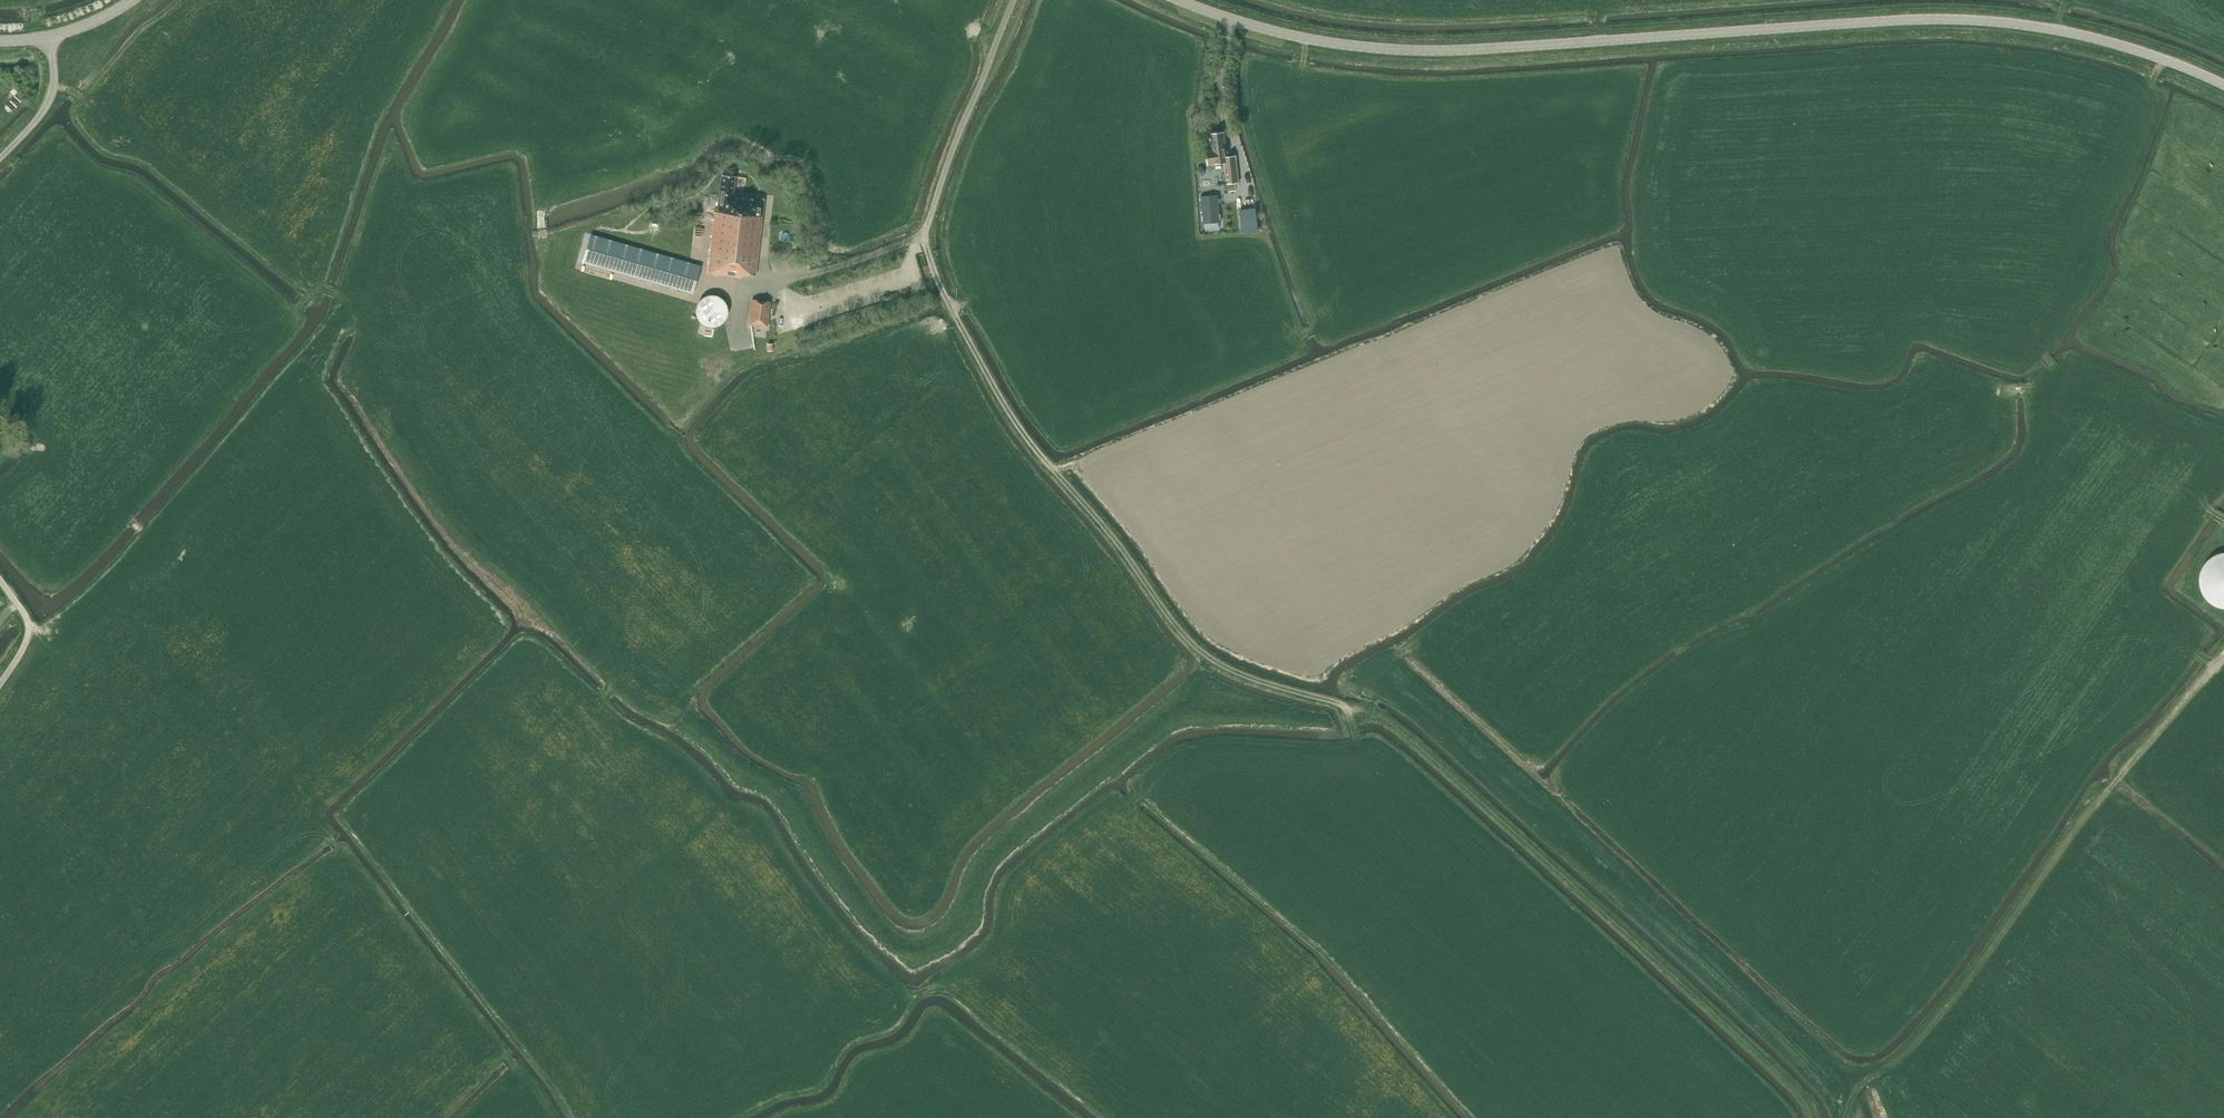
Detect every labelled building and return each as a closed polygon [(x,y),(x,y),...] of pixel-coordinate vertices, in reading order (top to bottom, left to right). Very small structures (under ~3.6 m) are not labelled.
[(1211,133),(1212,143),(1211,143),(1212,150),(1206,150),(1208,164),(1224,162),(1227,183),(1239,182),(1236,155),(1228,156),(1228,150),(1226,151),(1224,132),(1211,133)] [(1211,180),(1214,179),(1216,177),(1216,173),(1213,171),(1209,172),(1207,174),(1208,178),(1211,180)] [(707,273),(743,277),(743,274),(756,275),(764,199),(733,195),(735,176),(722,174),(718,209),(715,209),(707,273)] [(1221,221),(1219,195),(1201,196),(1203,223),(1205,223),(1206,230),(1219,228),(1219,222),(1221,221)] [(1256,208),(1240,209),(1242,232),(1258,230),(1256,208)] [(700,265),(600,237),(592,265),(692,293),(700,265)] [(291,290),(301,298),(305,292),(295,284),(291,290)] [(711,295),(710,295),(708,296),(707,296),(705,297),(704,298),(702,299),(701,300),(700,301),(699,302),(698,304),(698,306),(697,307),(697,309),(697,310),(697,312),(697,314),(698,315),(698,317),(699,318),(700,320),(701,321),(702,322),(704,323),(705,324),(707,324),(708,325),(710,325),(712,325),(713,325),(715,325),(717,325),(718,324),(720,323),(721,322),(722,321),(723,320),(724,319),(725,317),(726,316),(727,314),(727,313),(727,311),(727,309),(727,308),(727,306),(726,304),(725,303),(724,302),(723,300),(722,299),(721,298),(719,297),(718,296),(716,296),(715,295),(713,295),(711,295)] [(770,301),(752,299),(749,325),(767,327),(770,301)] [(2223,553),(2220,554),(2216,555),(2212,557),(2209,559),(2207,562),(2205,564),(2203,567),(2200,574),(2199,577),(2199,583),(2199,586),(2200,591),(2201,594),(2203,597),(2204,599),(2206,602),(2209,604),(2211,607),(2213,608),(2216,609),(2218,610),(2221,611),(2223,612),(2223,553)]
